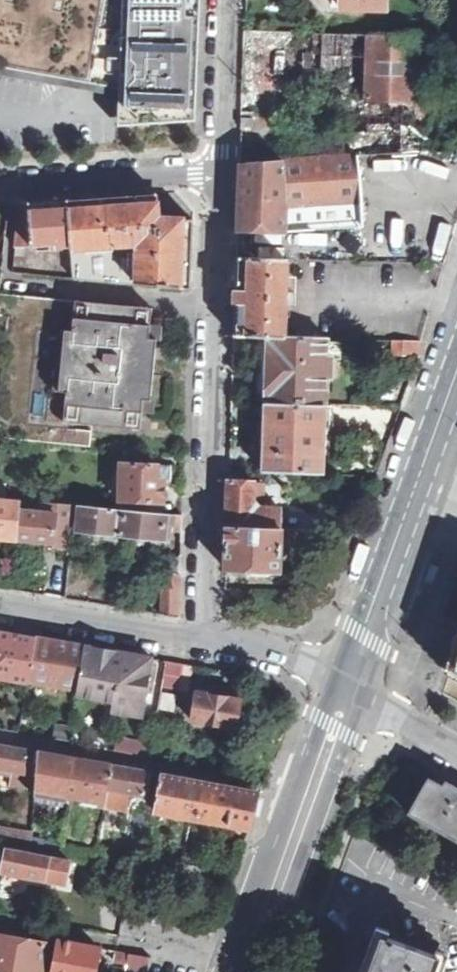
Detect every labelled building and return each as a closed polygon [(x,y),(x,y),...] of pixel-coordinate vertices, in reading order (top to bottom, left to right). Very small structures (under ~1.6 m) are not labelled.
[(77,81),(88,83),(119,88),(119,91),(118,126),(197,121),(198,92),(199,67),(201,0),(0,0),(0,67),(77,81)] [(386,0),(342,0),(342,8),(386,10),(386,0)] [(314,158),(365,155),(360,35),(246,30),(241,129),(255,128),(255,118),(303,118),(305,83),(322,83),(321,97),(331,97),(332,140),(312,141),(314,158)] [(360,35),(365,155),(447,149),(434,38),(394,37),(360,35)] [(238,201),(237,231),(296,232),(371,227),(365,155),(314,158),(239,163),(238,201)] [(139,285),(190,289),(193,219),(159,218),(157,193),(70,199),(72,243),(72,251),(139,245),(139,285)] [(72,243),(70,199),(18,203),(15,248),(31,246),(32,248),(48,247),(47,250),(59,249),(59,245),(72,243)] [(430,252),(437,227),(401,218),(395,243),(430,252)] [(323,244),(323,232),(260,233),(260,244),(323,244)] [(75,279),(139,285),(139,245),(72,251),(75,279)] [(272,336),(289,336),(289,305),(299,305),(299,293),(290,293),(291,258),(237,257),(235,295),(234,336),(272,337),(272,336)] [(2,295),(0,316),(10,317),(8,327),(1,415),(0,422),(0,440),(91,446),(93,430),(65,428),(65,422),(119,426),(120,410),(143,413),(143,399),(152,400),(157,338),(150,338),(153,309),(2,295)] [(1,415),(8,327),(0,325),(0,415),(1,415)] [(269,405),(326,405),(326,378),(334,378),(333,358),(342,358),(341,340),(329,339),(329,337),(289,336),(272,336),(272,337),(269,405)] [(393,354),(421,355),(421,341),(394,340),(393,354)] [(268,473),(324,474),(326,405),(269,405),(268,473)] [(182,529),(182,515),(164,514),(167,481),(173,481),(173,467),(125,466),(123,511),(80,506),(77,531),(164,539),(166,524),(172,525),(173,530),(182,529)] [(281,528),(282,482),(229,480),(228,503),(227,527),(281,528)] [(74,505),(57,504),(55,514),(20,511),(21,501),(0,499),(0,537),(53,542),(54,532),(71,534),(74,505)] [(280,575),(281,528),(227,527),(227,553),(227,568),(234,569),(234,573),(280,575)] [(161,613),(179,615),(180,557),(164,557),(161,613)] [(443,566),(434,563),(426,583),(435,586),(443,566)] [(36,638),(18,635),(0,632),(0,678),(29,683),(30,680),(36,638)] [(80,688),(86,647),(36,638),(30,680),(80,688)] [(141,715),(150,657),(123,653),(86,647),(80,688),(79,695),(116,700),(114,711),(141,715)] [(191,684),(193,666),(166,661),(161,685),(180,689),(181,682),(191,684)] [(194,721),(237,728),(246,675),(239,674),(237,683),(239,683),(237,698),(198,692),(194,721)] [(73,728),(58,726),(56,740),(70,742),(73,728)] [(152,749),(110,741),(109,749),(151,757),(152,749)] [(36,775),(37,752),(0,745),(0,762),(2,762),(1,769),(36,775)] [(108,789),(112,766),(37,752),(36,775),(35,796),(41,798),(42,792),(63,795),(81,799),(80,805),(91,806),(92,800),(99,802),(98,808),(104,809),(108,789)] [(144,797),(148,773),(112,766),(108,789),(144,797)] [(154,810),(251,828),(253,814),(257,793),(161,775),(154,810)] [(429,778),(409,813),(456,840),(456,794),(429,778)] [(271,801),(263,799),(259,816),(263,817),(266,818),(271,801)] [(33,842),(0,836),(0,846),(8,848),(34,854),(33,842)] [(77,884),(80,863),(76,862),(34,854),(8,848),(3,871),(77,884)] [(0,930),(0,971),(44,971),(49,944),(17,939),(18,933),(0,930)] [(367,971),(435,971),(441,957),(381,935),(367,971)] [(51,971),(97,971),(100,948),(58,940),(51,971)] [(115,951),(114,961),(129,963),(127,971),(148,971),(150,957),(115,951)]
